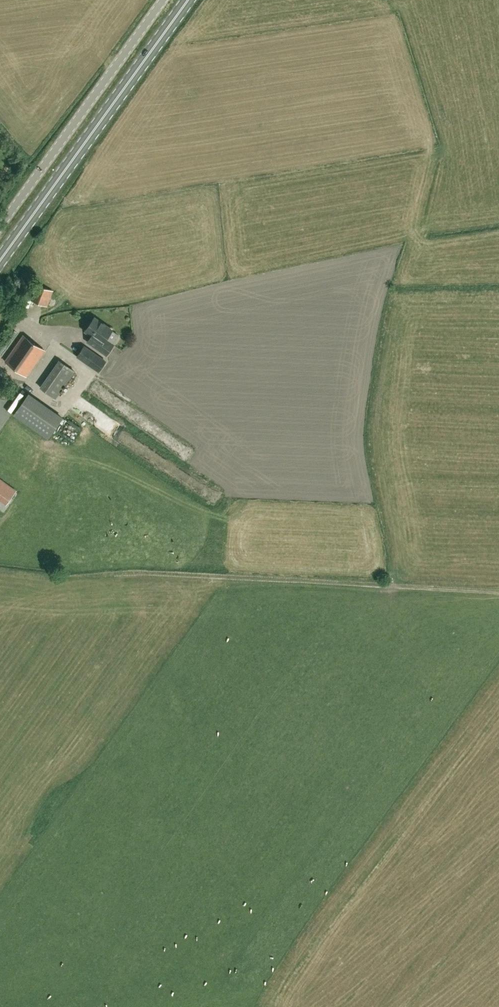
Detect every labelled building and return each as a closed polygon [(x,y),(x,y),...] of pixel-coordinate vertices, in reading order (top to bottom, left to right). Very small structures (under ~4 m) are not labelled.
[(47,306),(52,291),(36,284),(30,299),(47,306)] [(112,330),(94,318),(85,331),(96,338),(91,344),(106,355),(113,345),(105,339),(112,330)] [(26,376),(44,350),(23,335),(5,361),(26,376)] [(84,346),(77,356),(98,371),(105,361),(84,346)] [(59,360),(41,387),(56,398),(74,371),(59,360)] [(97,397),(105,385),(95,378),(87,390),(97,397)] [(62,418),(29,394),(14,415),(48,439),(62,418)] [(73,440),(76,432),(68,428),(64,437),(73,440)] [(0,480),(0,499),(6,503),(15,491),(0,480)]
